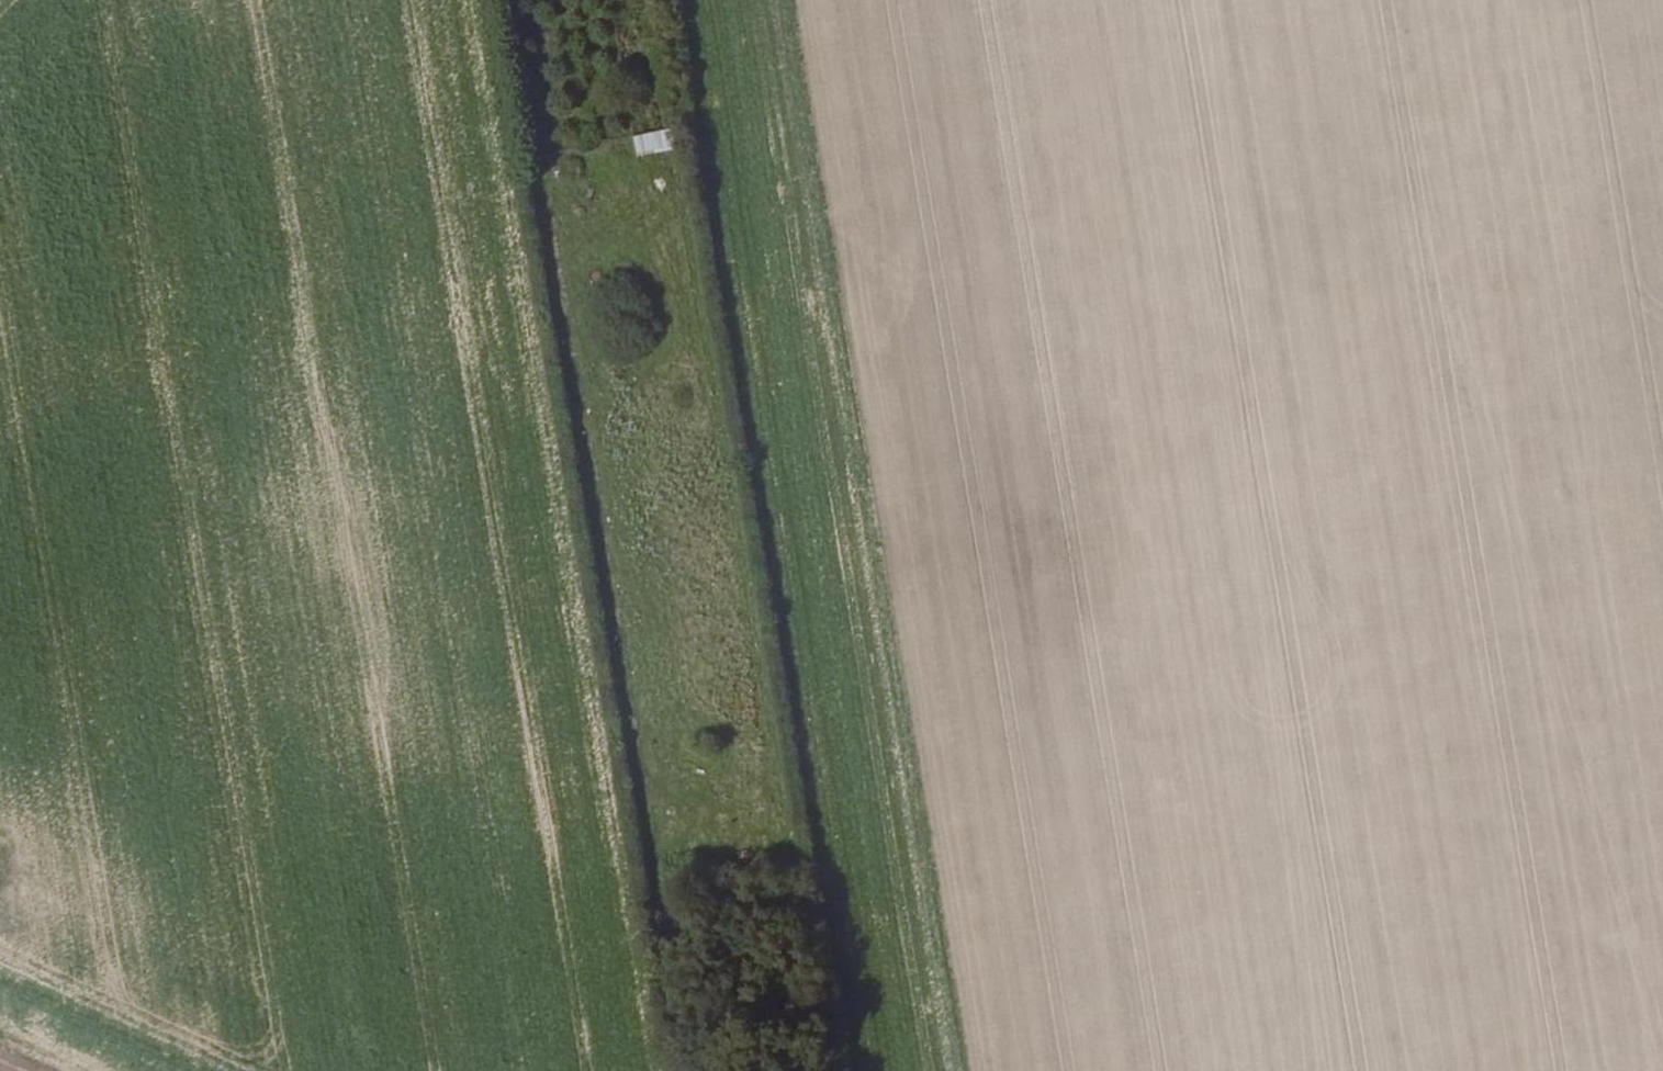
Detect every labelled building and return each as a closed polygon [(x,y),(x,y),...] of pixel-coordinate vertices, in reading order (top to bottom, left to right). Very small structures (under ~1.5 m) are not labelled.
[(632,134),(634,154),(672,150),(670,129),(632,134)]
